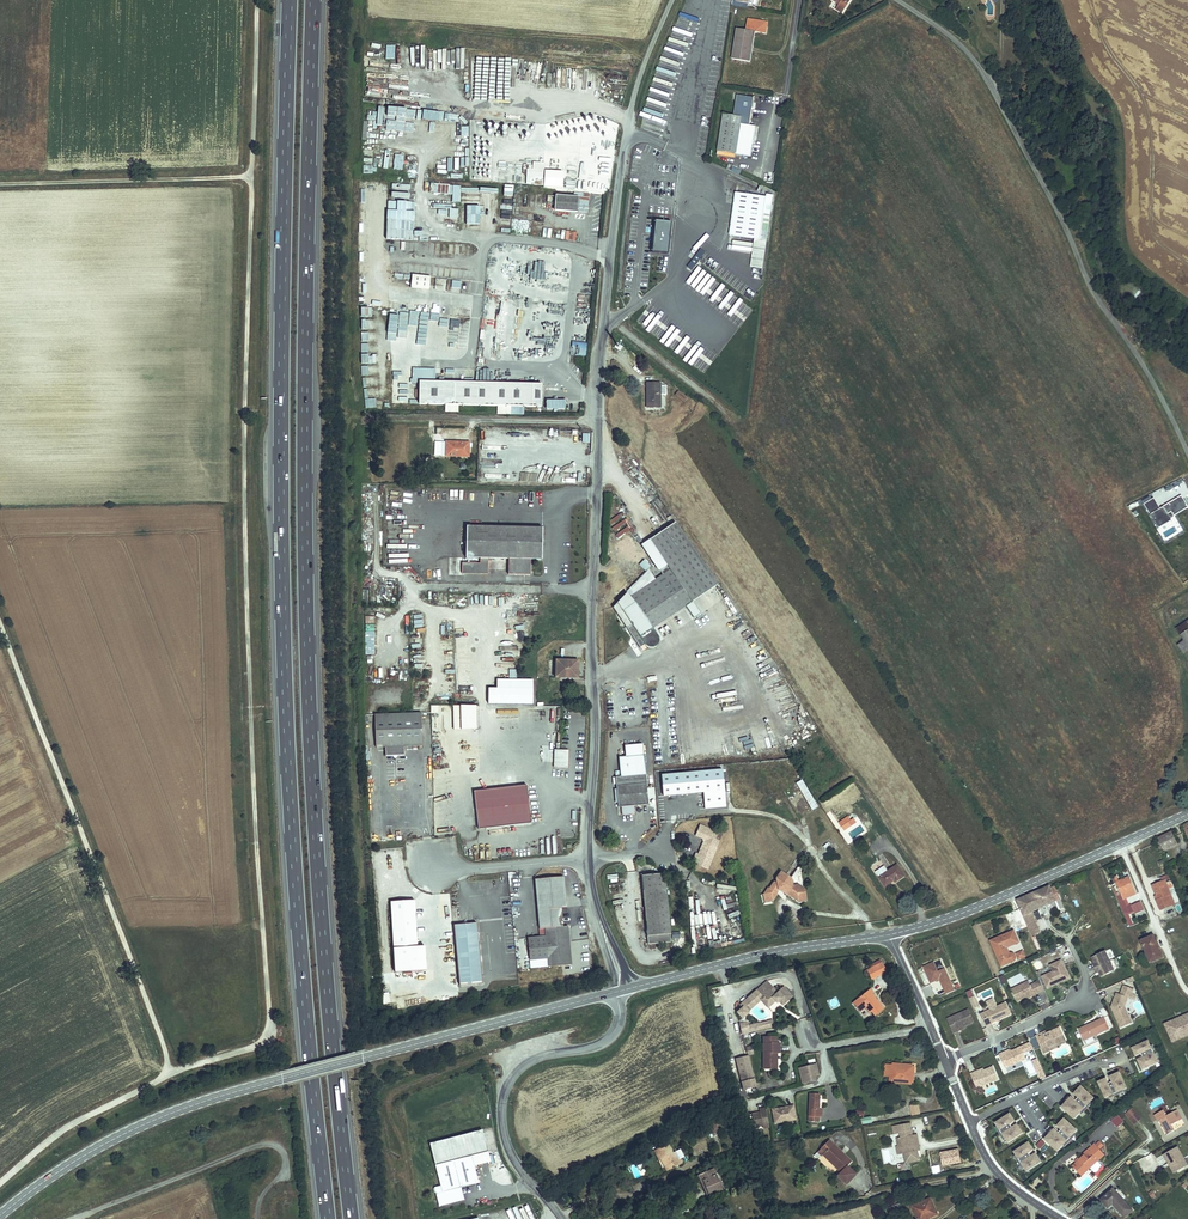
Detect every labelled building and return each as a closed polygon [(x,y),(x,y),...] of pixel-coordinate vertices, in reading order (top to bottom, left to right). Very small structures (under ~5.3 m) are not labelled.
[(839,5),(836,10),(841,14),(850,0),(832,0),(839,5)] [(767,22),(747,19),(745,31),(755,32),(766,34),(767,22)] [(750,63),(755,32),(745,31),(737,30),(732,61),(750,63)] [(724,113),(718,149),(737,152),(741,123),(750,125),(754,97),(737,94),(734,115),(724,113)] [(397,133),(397,126),(414,127),(416,109),(378,106),(377,124),(387,125),(386,132),(397,133)] [(589,166),(587,175),(598,177),(603,155),(591,153),(589,163),(588,163),(587,166),(589,166)] [(394,154),(393,169),(403,169),(404,154),(394,154)] [(533,161),(533,164),(526,164),(525,184),(544,185),(545,161),(533,161)] [(552,164),(550,173),(559,174),(560,173),(566,173),(567,167),(560,167),(560,169),(558,169),(559,165),(552,164)] [(740,173),(741,169),(730,165),(729,169),(740,173)] [(451,201),(460,202),(460,185),(434,183),(433,192),(452,193),(451,201)] [(733,191),(727,233),(752,236),(748,264),(761,266),(771,192),(765,191),(764,195),(733,191)] [(578,198),(554,197),(553,212),(577,214),(578,198)] [(440,205),(439,221),(458,222),(459,206),(440,205)] [(655,218),(653,250),(669,251),(672,219),(655,218)] [(552,238),(560,239),(561,229),(553,229),(552,238)] [(564,240),(576,241),(577,231),(566,230),(564,240)] [(692,269),(705,252),(700,248),(687,266),(692,269)] [(430,289),(430,275),(411,274),(411,288),(430,289)] [(451,287),(460,288),(461,280),(452,280),(451,287)] [(583,300),(578,300),(577,315),(589,316),(590,298),(583,297),(583,300)] [(417,343),(427,344),(430,315),(423,314),(422,325),(418,325),(419,316),(409,315),(408,323),(398,322),(396,341),(406,342),(405,344),(417,345),(417,343)] [(363,385),(378,385),(378,376),(363,377),(363,385)] [(542,384),(419,381),(419,403),(446,404),(458,404),(497,405),(497,412),(510,413),(510,405),(523,405),(541,406),(542,384)] [(660,383),(647,383),(646,407),(660,408),(660,383)] [(688,398),(679,391),(676,395),(685,402),(688,398)] [(565,409),(565,398),(546,398),(546,409),(565,409)] [(469,442),(447,442),(446,456),(468,457),(469,442)] [(1187,509),(1187,505),(1182,495),(1160,507),(1155,497),(1144,503),(1157,526),(1187,509)] [(633,603),(620,611),(624,616),(619,620),(631,639),(638,649),(643,646),(645,648),(649,649),(652,649),(654,648),(655,647),(657,644),(657,640),(656,637),(651,630),(686,607),(694,619),(701,614),(693,602),(717,586),(676,523),(650,540),(670,570),(653,581),(650,577),(643,582),(646,586),(629,597),(633,603)] [(542,528),(467,527),(466,560),(480,560),(480,565),(462,565),(462,575),(487,576),(487,560),(508,560),(508,575),(531,575),(531,560),(542,561),(542,528)] [(1173,527),(1164,532),(1166,537),(1175,532),(1173,527)] [(620,556),(629,567),(644,555),(628,535),(616,545),(623,554),(620,556)] [(645,571),(651,565),(645,558),(639,564),(645,571)] [(1167,608),(1170,613),(1178,608),(1185,619),(1187,617),(1187,596),(1167,608)] [(1184,640),(1187,646),(1187,622),(1187,621),(1177,628),(1184,640)] [(365,624),(365,654),(375,654),(374,624),(365,624)] [(1187,650),(1187,646),(1184,640),(1178,644),(1183,652),(1187,650)] [(577,660),(555,660),(556,677),(577,678),(577,660)] [(533,678),(497,678),(497,687),(488,687),(488,703),(533,703),(533,678)] [(453,729),(477,728),(476,704),(453,704),(453,729)] [(421,713),(375,714),(376,748),(386,747),(386,756),(393,756),(395,758),(397,756),(406,755),(405,746),(422,746),(421,713)] [(617,760),(643,758),(642,745),(624,746),(624,757),(617,757),(617,760)] [(567,752),(553,752),(553,767),(556,770),(567,771),(567,752)] [(643,758),(617,760),(618,778),(615,778),(618,807),(621,807),(621,815),(634,814),(634,806),(647,805),(643,758)] [(722,769),(661,775),(663,796),(703,792),(705,808),(726,806),(722,769)] [(812,810),(819,806),(801,778),(794,782),(812,810)] [(791,781),(784,786),(789,793),(796,788),(791,781)] [(525,788),(472,793),(477,831),(529,825),(525,788)] [(797,790),(785,798),(798,817),(810,809),(797,790)] [(844,830),(851,826),(849,822),(842,826),(844,830)] [(694,863),(708,869),(718,848),(724,834),(703,824),(698,834),(703,837),(703,841),(698,853),(698,858),(695,860),(694,863)] [(449,825),(435,825),(435,835),(449,835),(449,825)] [(1159,842),(1158,842),(1161,849),(1178,841),(1173,830),(1157,838),(1159,842)] [(885,868),(876,875),(885,886),(894,880),(895,882),(904,876),(897,865),(888,872),(885,868)] [(665,871),(641,874),(649,949),(672,947),(665,871)] [(763,892),(764,894),(764,895),(770,899),(772,899),(773,899),(777,894),(775,893),(777,890),(777,887),(780,887),(782,889),(785,889),(789,891),(787,893),(790,895),(792,895),(792,897),(794,898),(796,898),(796,900),(799,902),(806,900),(804,888),(801,887),(798,887),(797,884),(791,885),(790,876),(781,871),(776,878),(776,880),(774,881),(768,888),(767,887),(763,892)] [(1130,888),(1123,871),(1111,876),(1118,893),(1130,888)] [(1170,900),(1161,876),(1148,881),(1153,894),(1151,895),(1155,906),(1170,900)] [(562,879),(533,882),(538,932),(544,932),(545,940),(527,942),(529,964),(547,963),(548,970),(571,968),(570,960),(570,953),(567,929),(562,929),(560,910),(565,910),(562,879)] [(1048,886),(1019,899),(1021,903),(1025,913),(1055,901),(1049,889),(1048,886)] [(764,895),(764,894),(762,894),(764,903),(772,901),(772,899),(770,899),(764,895)] [(415,899),(391,901),(394,947),(418,945),(415,899)] [(478,923),(455,925),(460,983),(483,981),(478,923)] [(1018,940),(1013,928),(989,939),(999,964),(1013,958),(1014,957),(1015,956),(1015,955),(1015,953),(1014,952),(1014,951),(1012,951),(1011,950),(1010,950),(1009,951),(1006,945),(1018,940)] [(1157,955),(1147,932),(1136,937),(1146,960),(1157,955)] [(418,945),(394,947),(395,971),(427,969),(425,945),(418,945)] [(1112,969),(1104,949),(1092,954),(1094,959),(1092,960),(1090,961),(1095,970),(1096,970),(1098,969),(1100,974),(1112,969)] [(1065,959),(1072,955),(1069,950),(1062,954),(1065,959)] [(1067,974),(1060,957),(1049,962),(1051,968),(1040,972),(1045,983),(1067,974)] [(936,961),(922,966),(929,981),(939,980),(945,995),(954,990),(944,966),(939,968),(936,961)] [(881,962),(867,970),(872,978),(885,970),(881,962)] [(1027,976),(1010,984),(1015,996),(1025,992),(1032,988),(1032,990),(1037,988),(1033,978),(1029,981),(1027,976)] [(761,978),(734,1002),(736,1005),(731,1010),(736,1015),(741,1010),(740,1009),(754,997),(762,1006),(771,998),(772,997),(774,998),(777,1001),(785,994),(778,985),(772,990),(768,993),(763,987),(767,984),(761,978)] [(772,990),(767,984),(763,987),(768,993),(772,990)] [(1114,992),(1108,1006),(1117,1027),(1128,1022),(1122,1006),(1125,996),(1127,997),(1130,988),(1121,984),(1117,993),(1114,992)] [(972,989),(966,992),(973,1009),(979,1006),(972,989)] [(868,990),(857,999),(864,1007),(868,1013),(870,1012),(874,1016),(882,1010),(877,1003),(875,1005),(871,1000),(873,999),(870,995),(871,994),(868,990)] [(1007,1009),(1002,997),(978,1008),(983,1021),(989,1019),(988,1017),(1007,1009)] [(864,1007),(857,999),(855,1000),(861,1009),(864,1007)] [(961,1019),(970,1016),(965,1003),(949,1009),(951,1015),(946,1017),(950,1026),(955,1024),(954,1022),(961,1019)] [(1167,1035),(1178,1030),(1180,1035),(1187,1031),(1187,1010),(1161,1021),(1167,1035)] [(1101,1016),(1075,1027),(1079,1039),(1106,1028),(1101,1016)] [(735,1032),(767,1023),(766,1017),(742,1023),(741,1019),(732,1022),(735,1032)] [(1038,1030),(1032,1033),(1039,1051),(1046,1048),(1045,1044),(1061,1037),(1056,1025),(1043,1031),(1039,1032),(1038,1030)] [(1169,1039),(1180,1035),(1178,1030),(1167,1035),(1169,1039)] [(1129,1052),(1135,1049),(1136,1053),(1130,1055),(1135,1066),(1151,1059),(1141,1036),(1125,1043),(1129,1052)] [(1045,1044),(1046,1048),(1053,1045),(1052,1043),(1062,1039),(1061,1037),(1045,1044)] [(770,1042),(758,1042),(758,1066),(771,1066),(771,1051),(774,1051),(774,1042),(770,1042)] [(1000,1047),(995,1048),(998,1058),(1003,1056),(1005,1061),(1021,1056),(1016,1043),(1004,1048),(1000,1049),(1000,1047)] [(746,1044),(740,1046),(742,1055),(748,1053),(746,1044)] [(751,1086),(742,1055),(730,1058),(738,1089),(751,1086)] [(812,1070),(816,1068),(813,1059),(796,1065),(801,1079),(814,1074),(812,1070)] [(886,1062),(885,1073),(892,1073),(891,1079),(905,1080),(909,1077),(910,1064),(907,1060),(899,1060),(897,1062),(895,1059),(889,1059),(886,1062)] [(992,1073),(987,1061),(978,1064),(971,1067),(970,1065),(965,1067),(969,1076),(974,1074),(976,1080),(992,1073)] [(1131,1082),(1124,1066),(1090,1080),(1097,1096),(1131,1082)] [(1054,1102),(1067,1114),(1073,1107),(1084,1096),(1087,1093),(1074,1081),(1066,1088),(1070,1092),(1071,1093),(1069,1096),(1068,1095),(1064,1091),(1063,1093),(1059,1097),(1054,1102)] [(815,1090),(806,1090),(806,1113),(819,1113),(819,1106),(814,1106),(815,1090)] [(1028,1108),(1026,1109),(1029,1115),(1032,1120),(1041,1115),(1046,1113),(1043,1107),(1046,1105),(1047,1105),(1040,1092),(1024,1100),(1028,1108)] [(1086,1097),(1084,1096),(1073,1107),(1075,1109),(1086,1097)] [(920,1107),(919,1099),(915,1099),(910,1100),(912,1108),(920,1107)] [(789,1103),(767,1108),(770,1121),(791,1117),(789,1103)] [(1131,1104),(1125,1109),(1129,1114),(1135,1109),(1131,1104)] [(1046,1113),(1041,1115),(1043,1119),(1051,1115),(1046,1105),(1043,1107),(1046,1113)] [(765,1128),(760,1106),(755,1107),(756,1110),(748,1112),(751,1128),(759,1126),(759,1129),(765,1128)] [(1162,1106),(1152,1113),(1156,1119),(1158,1118),(1161,1121),(1176,1108),(1175,1107),(1166,1113),(1162,1106)] [(1004,1122),(1002,1119),(1003,1118),(1007,1115),(1003,1108),(988,1117),(990,1120),(998,1134),(1000,1137),(1015,1128),(1010,1118),(1005,1121),(1004,1122)] [(1180,1114),(1176,1108),(1161,1121),(1167,1131),(1175,1126),(1171,1120),(1180,1114)] [(1135,1109),(1129,1114),(1133,1120),(1140,1115),(1135,1109)] [(1041,1129),(1037,1134),(1049,1146),(1056,1140),(1067,1128),(1070,1125),(1057,1113),(1049,1121),(1053,1124),(1054,1125),(1051,1128),(1051,1127),(1047,1123),(1045,1125),(1041,1129)] [(1120,1121),(1114,1114),(1112,1117),(1117,1123),(1120,1121)] [(906,1131),(903,1120),(887,1124),(889,1130),(893,1129),(894,1134),(890,1135),(892,1143),(889,1143),(891,1151),(910,1147),(906,1131)] [(996,1135),(998,1134),(990,1120),(988,1121),(996,1135)] [(1068,1130),(1067,1128),(1056,1140),(1057,1141),(1068,1130)] [(428,1146),(434,1168),(470,1158),(487,1153),(480,1131),(428,1146)] [(844,1163),(847,1159),(842,1154),(840,1155),(832,1148),(833,1146),(824,1137),(816,1146),(817,1147),(820,1150),(819,1152),(838,1170),(834,1173),(843,1181),(852,1172),(844,1163)] [(1023,1151),(1020,1148),(1022,1147),(1026,1144),(1021,1137),(1006,1146),(1008,1149),(1017,1163),(1019,1166),(1034,1157),(1028,1147),(1024,1150),(1023,1151)] [(668,1156),(662,1143),(649,1150),(654,1159),(656,1158),(661,1168),(667,1165),(669,1168),(678,1164),(676,1159),(672,1161),(669,1155),(668,1156)] [(1082,1151),(1071,1161),(1080,1171),(1089,1163),(1097,1156),(1086,1144),(1081,1149),(1082,1151)] [(1185,1165),(1175,1146),(1161,1153),(1166,1162),(1169,1160),(1174,1170),(1185,1165)] [(1015,1164),(1017,1163),(1008,1149),(1006,1150),(1015,1164)] [(1097,1156),(1089,1163),(1093,1167),(1100,1160),(1097,1156)] [(435,1201),(444,1207),(462,1202),(459,1190),(478,1184),(470,1158),(434,1168),(440,1187),(432,1190),(435,1201)] [(905,1167),(904,1159),(890,1162),(892,1169),(905,1167)] [(1174,1170),(1169,1160),(1166,1162),(1171,1172),(1174,1170)] [(509,1170),(502,1172),(506,1185),(513,1182),(509,1170)] [(717,1191),(706,1170),(691,1177),(695,1184),(697,1183),(703,1197),(717,1191)] [(1130,1205),(1110,1184),(1098,1195),(1105,1203),(1112,1196),(1114,1199),(1112,1201),(1122,1212),(1130,1205)] [(797,1200),(802,1199),(800,1190),(794,1192),(797,1200)] [(921,1194),(903,1206),(912,1218),(917,1218),(922,1216),(920,1213),(929,1207),(921,1194)] [(899,1209),(895,1201),(881,1209),(885,1217),(899,1209)]
